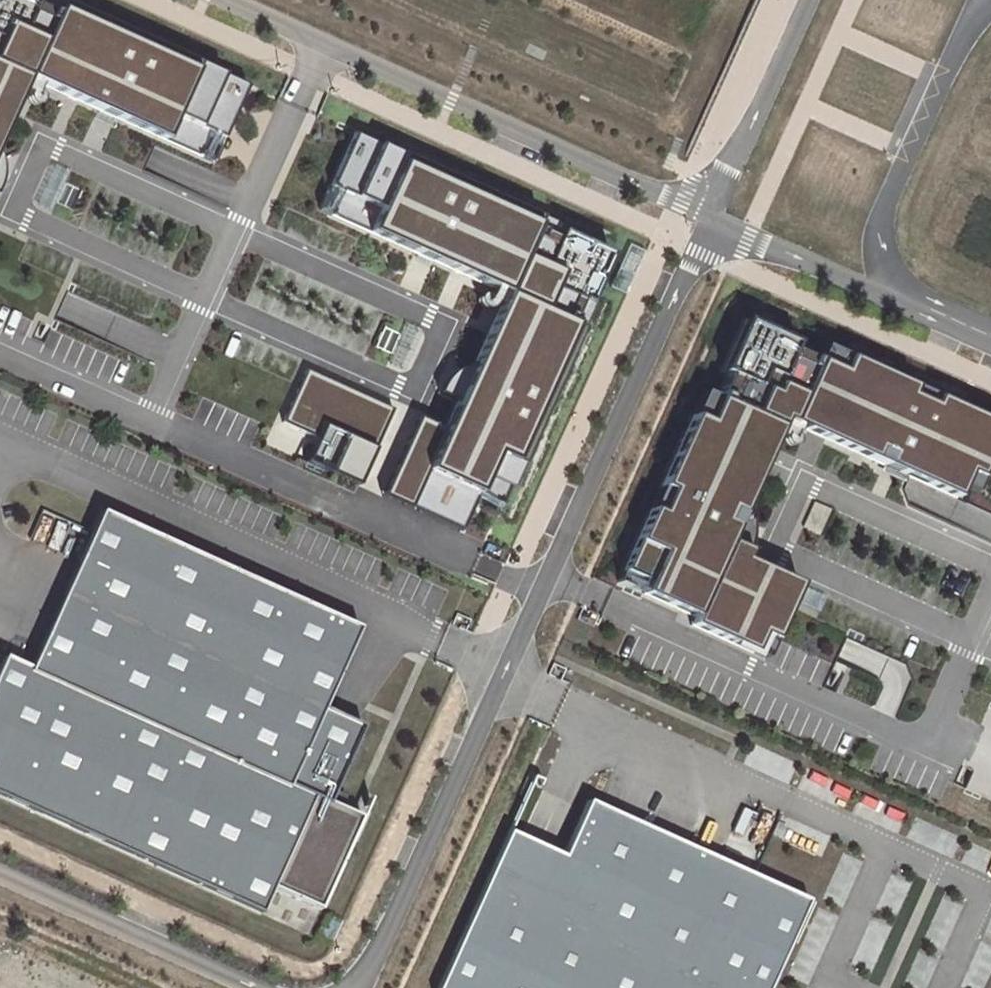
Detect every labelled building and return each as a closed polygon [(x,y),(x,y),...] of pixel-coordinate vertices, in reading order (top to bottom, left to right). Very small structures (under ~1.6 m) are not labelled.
[(38,84),(216,165),(254,84),(71,0),(0,0),(0,166),(38,84)] [(622,247),(357,129),(320,210),(506,293),(447,423),(426,413),(389,494),(462,527),(476,495),(505,508),(622,247)] [(764,652),(772,634),(787,641),(814,578),(758,554),(761,546),(738,537),(792,414),(976,494),(990,460),(990,419),(745,313),(629,579),(704,612),(698,624),(764,652)] [(309,369),(285,420),(322,437),(312,458),(361,480),(394,408),(309,369)] [(0,663),(0,795),(260,912),(272,886),(319,907),(360,816),(327,801),(361,725),(321,707),(358,626),(100,510),(28,667),(3,656),(0,663)] [(809,900),(587,800),(562,856),(550,883),(495,858),(436,987),(768,987),(809,900)] [(550,883),(562,856),(508,831),(495,858),(550,883)] [(329,940),(336,924),(326,919),(319,936),(329,940)]
